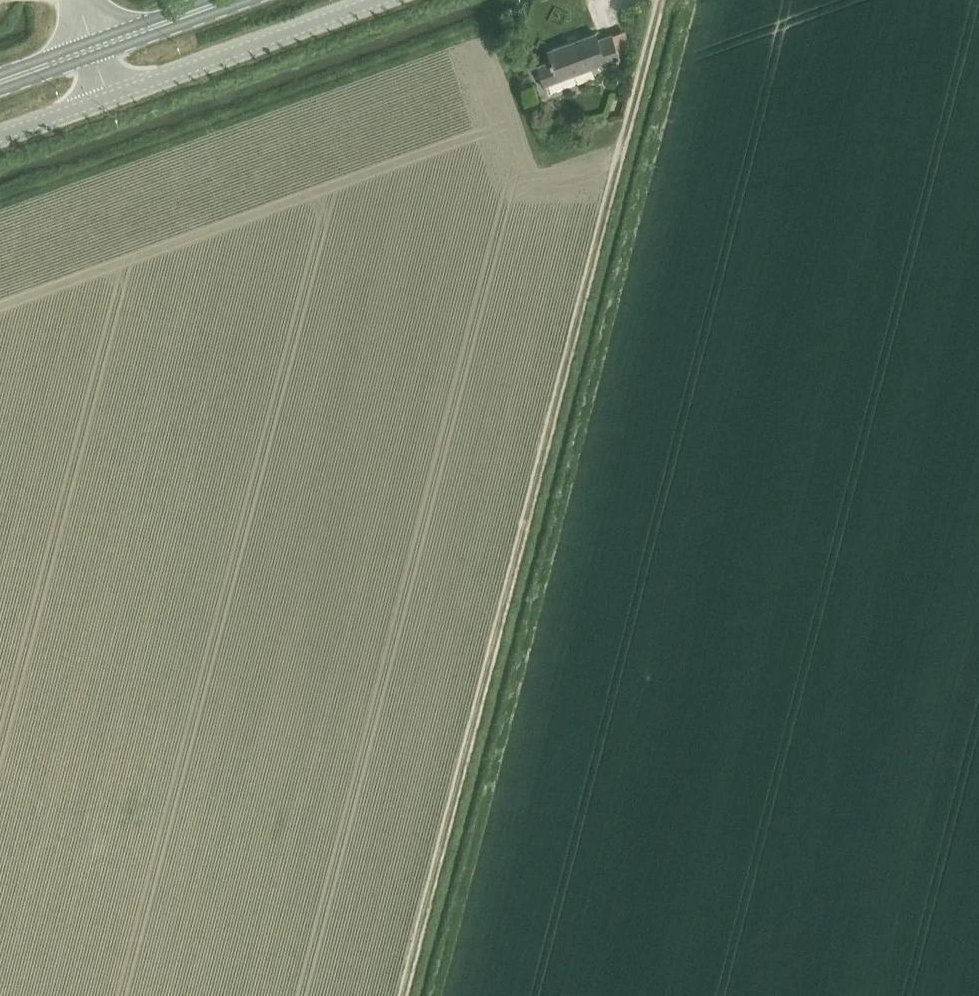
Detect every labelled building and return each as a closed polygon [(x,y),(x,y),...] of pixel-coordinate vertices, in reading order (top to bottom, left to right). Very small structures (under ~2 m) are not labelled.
[(550,50),(554,60),(539,65),(546,84),(607,62),(608,65),(623,60),(614,34),(600,39),(598,33),(550,50)]
